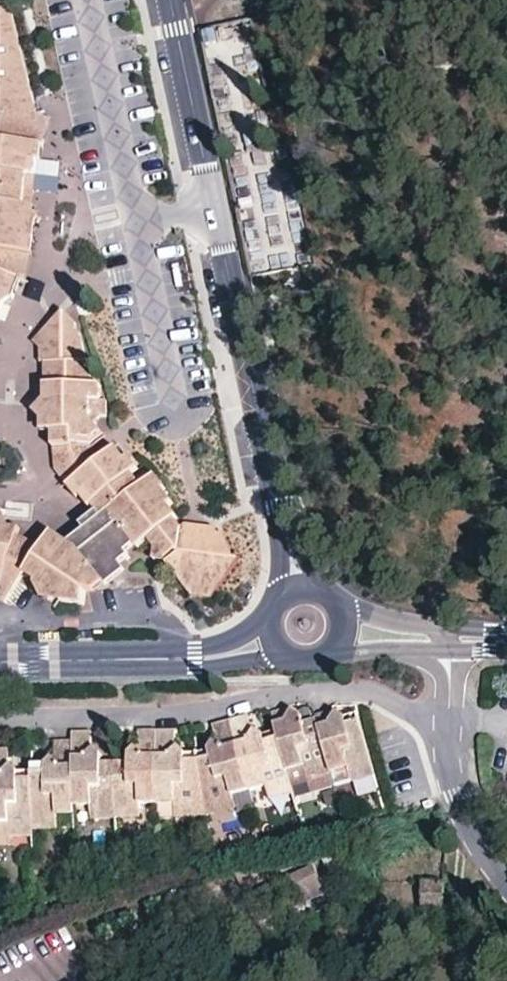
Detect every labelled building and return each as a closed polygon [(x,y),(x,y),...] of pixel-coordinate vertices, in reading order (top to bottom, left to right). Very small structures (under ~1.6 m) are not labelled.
[(43,117),(36,114),(11,8),(3,6),(0,6),(0,251),(25,254),(28,179),(43,117)] [(25,254),(31,254),(34,223),(40,218),(33,214),(37,175),(38,164),(42,163),(43,148),(52,121),(43,117),(28,179),(25,254)] [(25,254),(0,251),(0,272),(20,279),(25,282),(31,254),(25,254)] [(0,272),(0,305),(5,307),(13,301),(20,279),(0,272)] [(59,448),(81,448),(81,443),(94,441),(102,432),(100,430),(94,424),(102,416),(107,417),(106,401),(100,401),(100,385),(91,385),(91,361),(87,362),(80,334),(75,333),(76,323),(64,312),(57,319),(41,336),(40,364),(47,364),(49,402),(36,415),(42,421),(41,434),(52,434),(54,448),(59,448)] [(59,448),(54,448),(55,471),(68,486),(98,463),(95,448),(81,448),(59,448)] [(97,511),(99,514),(103,518),(110,514),(143,487),(132,474),(139,468),(129,456),(125,459),(116,448),(98,463),(68,486),(78,499),(80,497),(90,509),(93,507),(97,511)] [(143,487),(110,514),(135,547),(137,550),(147,541),(155,551),(154,560),(165,562),(190,596),(209,599),(238,561),(238,557),(233,557),(222,533),(218,533),(214,527),(183,523),(180,519),(179,521),(169,506),(172,503),(163,491),(165,489),(156,477),(143,487)] [(2,586),(17,594),(15,597),(9,607),(18,612),(36,583),(46,603),(54,606),(65,606),(82,606),(85,592),(89,593),(94,594),(106,585),(80,552),(70,545),(64,541),(52,533),(42,546),(17,536),(19,527),(18,527),(8,527),(8,518),(5,518),(0,508),(0,590),(2,586)] [(103,518),(99,514),(82,527),(85,532),(70,545),(80,552),(106,585),(108,584),(126,572),(121,565),(130,558),(126,553),(135,547),(110,514),(103,518)] [(0,590),(0,595),(15,597),(17,594),(2,586),(0,590)] [(310,781),(333,775),(332,773),(319,720),(303,724),(302,717),(289,709),(276,712),(274,712),(279,732),(281,740),(289,772),(306,768),(310,781)] [(320,713),(318,714),(319,720),(332,773),(350,769),(354,783),(376,776),(365,735),(359,715),(347,717),(334,710),(320,713)] [(251,792),(268,786),(272,801),(294,795),(289,772),(281,740),(267,744),(266,736),(255,730),(253,735),(248,716),(246,717),(232,720),(251,792)] [(209,816),(237,810),(234,796),(251,792),(232,720),(215,724),(214,725),(219,744),(215,742),(209,751),(212,759),(199,761),(209,816)] [(130,755),(130,761),(117,762),(117,764),(117,820),(140,819),(142,805),(158,805),(158,777),(158,730),(142,730),(140,730),(140,748),(135,748),(130,755)] [(158,805),(176,805),(177,818),(208,816),(209,816),(199,761),(187,763),(188,754),(178,746),(175,751),(174,730),(172,730),(158,730),(158,777),(158,805)] [(117,764),(117,762),(102,763),(102,754),(92,745),(91,732),(89,732),(75,732),(75,741),(76,806),(93,805),(94,820),(117,820),(117,764)] [(281,740),(279,732),(266,736),(267,744),(281,740)] [(58,815),(76,815),(76,806),(75,741),(59,742),(56,741),(56,760),(53,758),(46,765),(46,774),(33,773),(33,781),(34,829),(58,829),(58,815)] [(34,829),(33,781),(20,782),(20,772),(8,761),(8,749),(7,749),(0,749),(0,823),(8,823),(10,836),(34,837),(34,829)] [(212,759),(209,751),(199,753),(199,761),(212,759)] [(199,761),(199,753),(188,754),(187,763),(199,761)] [(46,774),(46,765),(33,766),(33,773),(46,774)] [(33,773),(20,772),(20,782),(33,781),(33,773)] [(319,871),(294,881),(302,901),(323,892),(327,891),(319,871)] [(444,912),(444,883),(421,884),(421,911),(444,912)]
